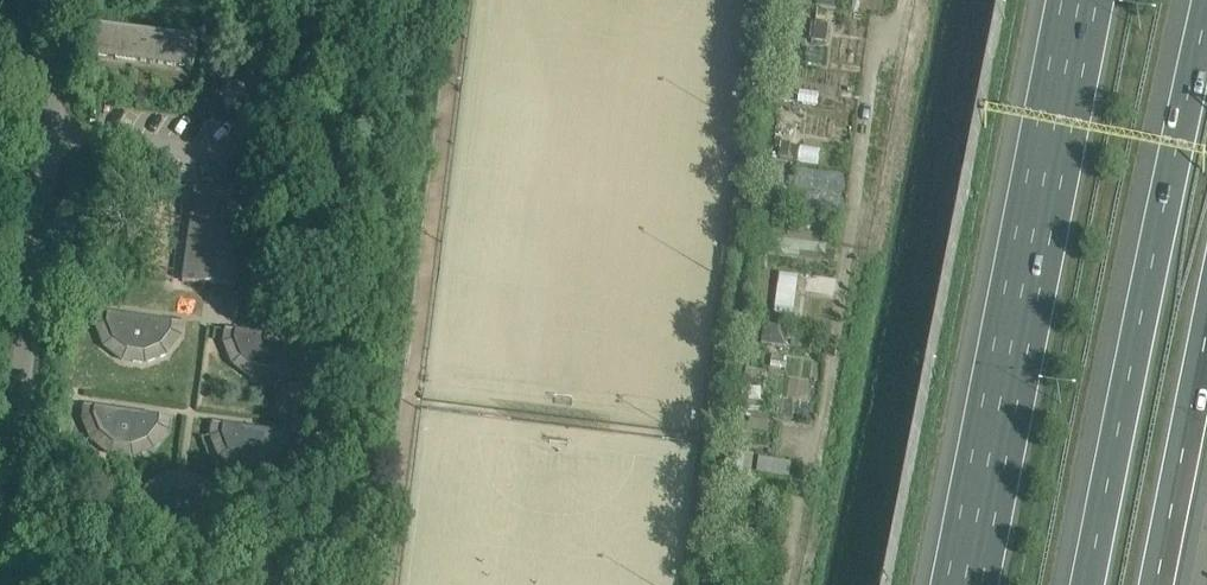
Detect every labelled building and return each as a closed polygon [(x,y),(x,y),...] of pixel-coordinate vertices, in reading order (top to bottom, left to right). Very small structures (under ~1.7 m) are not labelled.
[(73,9),(87,10),(88,0),(73,0),(73,9)] [(101,29),(98,55),(192,68),(196,40),(92,26),(92,28),(101,29)] [(235,289),(248,196),(194,189),(181,282),(235,289)] [(775,257),(827,259),(829,228),(776,225),(775,257)] [(780,272),(775,313),(794,315),(799,274),(780,272)] [(181,324),(142,319),(95,313),(95,314),(96,314),(95,325),(103,346),(121,360),(144,363),(165,354),(179,336),(180,325),(181,325),(181,324)] [(310,342),(270,336),(224,330),(223,331),(224,331),(223,342),(231,363),(249,377),(272,381),(293,372),(307,354),(308,343),(309,343),(310,342)] [(169,419),(129,413),(83,406),(82,407),(83,407),(82,419),(90,440),(108,454),(131,457),(152,449),(167,431),(168,419),(169,419)] [(297,435),(257,430),(211,424),(211,425),(212,425),(210,437),(219,458),(236,472),(259,475),(280,466),(294,448),(296,436),(297,436),(297,435)] [(186,487),(175,485),(174,476),(162,477),(146,489),(139,507),(141,527),(153,543),(173,551),(193,548),(209,535),(216,516),(213,497),(201,483),(190,478),(186,487)]
